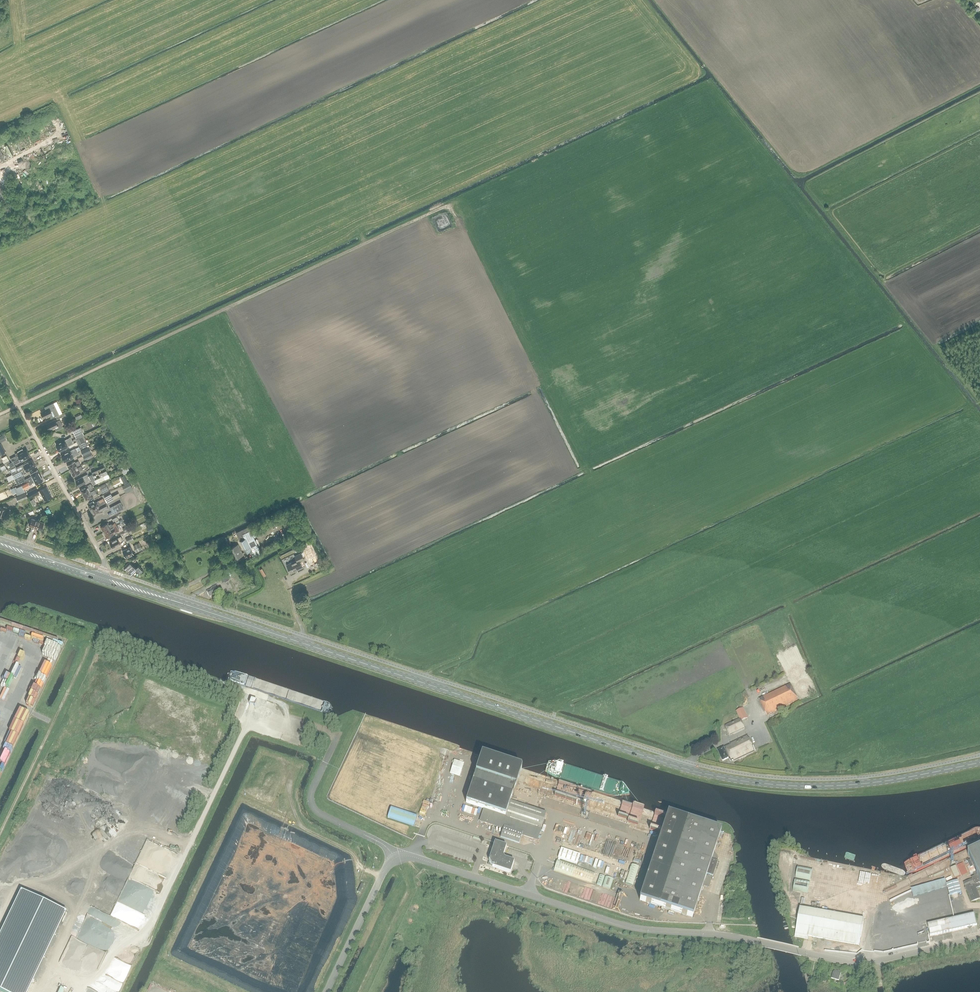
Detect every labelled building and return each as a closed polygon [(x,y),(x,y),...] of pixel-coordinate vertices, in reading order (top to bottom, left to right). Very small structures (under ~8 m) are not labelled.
[(19,169),(16,171),(21,182),(24,180),(19,169)] [(59,414),(53,403),(47,406),(48,409),(41,412),(43,418),(49,415),(51,418),(59,414)] [(49,430),(54,427),(56,430),(62,427),(59,421),(56,422),(55,420),(46,424),(49,430)] [(75,439),(84,435),(81,428),(73,431),(76,438),(75,439)] [(76,440),(78,444),(86,440),(84,435),(75,439),(76,440)] [(58,448),(72,441),(70,437),(65,440),(64,439),(60,442),(56,444),(58,448)] [(86,440),(78,444),(79,447),(80,449),(89,445),(86,440)] [(72,441),(58,448),(60,451),(64,449),(64,450),(66,449),(66,448),(68,447),(68,446),(73,444),(72,441)] [(81,451),(83,456),(92,451),(89,446),(81,451)] [(61,455),(63,458),(77,451),(76,448),(70,451),(70,450),(68,452),(68,451),(65,452),(65,453),(61,455)] [(18,454),(17,453),(16,453),(15,454),(16,456),(10,459),(12,462),(28,453),(26,449),(23,451),(22,449),(18,452),(19,454),(18,454)] [(77,451),(63,458),(65,462),(69,460),(72,459),(71,459),(74,458),(73,457),(79,454),(77,451)] [(92,451),(83,456),(85,460),(93,456),(91,452),(92,451)] [(8,469),(11,468),(15,465),(14,464),(21,460),(21,461),(22,461),(23,461),(25,460),(24,460),(30,456),(28,453),(12,462),(10,462),(9,461),(5,463),(8,469)] [(10,470),(12,474),(21,470),(34,463),(32,460),(27,462),(24,463),(24,464),(16,468),(15,465),(11,468),(8,469),(7,469),(8,471),(10,470)] [(69,468),(70,471),(77,467),(77,466),(80,464),(78,461),(75,463),(75,462),(67,465),(68,466),(68,467),(68,468),(69,468)] [(36,467),(34,463),(21,470),(12,474),(15,481),(24,476),(22,473),(26,471),(27,471),(36,467)] [(103,464),(91,469),(93,473),(105,468),(103,464)] [(78,468),(77,467),(70,471),(72,473),(71,474),(72,475),(73,475),(73,476),(80,472),(80,471),(83,469),(81,466),(78,468)] [(29,480),(29,481),(40,475),(37,470),(33,472),(33,471),(31,472),(31,473),(30,473),(31,474),(30,475),(30,476),(30,477),(25,479),(24,476),(15,481),(17,485),(26,481),(26,482),(29,480)] [(78,486),(86,483),(86,484),(91,481),(87,474),(83,477),(75,481),(77,483),(77,484),(77,485),(78,485),(78,486)] [(40,475),(29,481),(30,482),(28,482),(22,485),(16,488),(16,487),(5,492),(5,493),(14,489),(18,495),(19,494),(25,492),(24,489),(30,486),(29,485),(32,483),(35,481),(36,484),(37,483),(37,484),(39,483),(39,482),(43,480),(40,475)] [(95,480),(92,482),(94,485),(105,479),(104,476),(95,480)] [(109,490),(107,486),(105,484),(99,487),(103,493),(109,490)] [(82,492),(83,495),(90,491),(90,490),(93,488),(91,485),(88,487),(87,485),(80,489),(81,490),(80,490),(81,492),(82,492)] [(46,487),(39,490),(45,500),(52,497),(46,487)] [(36,488),(27,493),(30,498),(35,496),(34,494),(38,491),(36,488)] [(93,495),(96,493),(98,492),(96,489),(91,492),(90,491),(83,495),(85,497),(84,498),(85,500),(86,499),(86,500),(93,496),(93,495)] [(16,496),(18,502),(28,497),(26,492),(16,496)] [(95,509),(106,504),(104,501),(104,500),(100,503),(99,501),(97,502),(96,502),(94,503),(92,504),(91,505),(89,506),(91,510),(94,508),(95,509)] [(118,511),(123,508),(121,502),(115,505),(110,508),(113,513),(118,511)] [(95,509),(91,511),(94,516),(100,513),(102,512),(103,511),(102,511),(108,508),(106,504),(95,509)] [(36,528),(38,520),(32,518),(29,526),(36,528)] [(38,520),(36,528),(42,530),(44,522),(38,520)] [(104,532),(116,525),(115,523),(111,525),(109,526),(108,523),(100,527),(104,532)] [(132,524),(123,529),(125,532),(134,527),(132,524)] [(116,525),(104,532),(107,538),(114,534),(119,531),(116,525)] [(245,553),(258,547),(250,531),(243,534),(245,538),(239,541),(245,553)] [(120,545),(119,544),(121,544),(119,542),(123,540),(121,537),(118,538),(117,538),(110,542),(113,548),(117,545),(118,546),(120,545)] [(318,558),(310,542),(301,546),(309,562),(318,558)] [(139,543),(133,546),(136,552),(142,549),(139,543)] [(243,552),(242,551),(241,551),(238,544),(229,548),(235,559),(243,555),(242,552),(243,552)] [(134,553),(130,547),(123,550),(126,557),(134,553)] [(304,559),(301,553),(295,556),(296,560),(286,565),(290,573),(302,567),(300,561),(304,559)] [(128,571),(133,566),(129,562),(124,567),(124,568),(125,569),(126,569),(128,571)] [(132,575),(137,571),(140,573),(143,570),(139,565),(136,568),(135,567),(134,567),(133,566),(128,571),(130,573),(130,574),(130,575),(131,575),(132,575)] [(221,593),(217,586),(212,589),(212,590),(207,592),(210,597),(215,595),(215,596),(221,593)] [(6,616),(1,629),(16,635),(18,627),(33,632),(34,626),(6,616)] [(37,628),(31,647),(43,651),(44,647),(48,649),(53,633),(37,628)] [(52,675),(68,641),(66,639),(55,662),(52,661),(47,672),(52,675)] [(11,682),(25,688),(31,674),(17,668),(11,682)] [(33,705),(38,706),(43,694),(45,695),(47,688),(47,689),(51,677),(44,674),(33,705)] [(798,700),(790,684),(759,699),(766,715),(798,700)] [(748,701),(748,699),(747,698),(745,697),(743,696),(742,696),(740,697),(739,698),(738,699),(738,701),(738,703),(739,704),(739,705),(741,706),(742,706),(743,706),(744,706),(745,706),(747,705),(747,704),(748,703),(748,701)] [(748,718),(743,708),(742,708),(736,711),(740,718),(741,721),(748,718)] [(26,730),(27,731),(32,719),(30,718),(32,714),(29,713),(27,718),(23,717),(19,728),(21,729),(6,764),(1,762),(0,764),(0,792),(26,730)] [(740,718),(725,726),(729,735),(745,728),(741,721),(740,718)] [(755,751),(748,735),(729,743),(730,744),(724,747),(718,750),(723,761),(729,758),(730,761),(733,760),(733,761),(755,751)] [(537,841),(541,830),(544,831),(546,825),(543,824),(546,813),(524,806),(525,803),(517,800),(517,798),(512,796),(515,787),(521,768),(482,755),(466,803),(483,808),(479,821),(503,829),(500,837),(519,844),(522,836),(537,841)] [(452,773),(463,776),(467,762),(456,759),(452,773)] [(551,793),(564,797),(566,787),(560,785),(561,782),(555,780),(551,793)] [(425,803),(421,812),(426,814),(429,805),(425,803)] [(417,815),(391,807),(387,818),(414,826),(417,815)] [(721,832),(688,821),(667,814),(639,900),(659,906),(692,917),(702,887),(703,888),(703,886),(709,888),(717,861),(718,860),(718,859),(717,857),(717,856),(717,855),(716,855),(715,854),(714,853),(713,853),(721,832)] [(513,862),(505,859),(503,855),(506,847),(495,843),(489,861),(490,861),(489,862),(491,866),(492,866),(492,867),(510,873),(513,862)] [(561,847),(557,859),(554,870),(592,883),(595,873),(560,860),(560,859),(577,864),(581,854),(561,847)] [(977,875),(971,877),(972,879),(964,883),(971,902),(979,898),(976,888),(979,887),(979,848),(968,854),(977,875)] [(605,867),(606,861),(598,858),(596,865),(605,867)] [(633,886),(639,867),(632,864),(625,883),(633,886)] [(795,877),(810,880),(812,868),(798,866),(795,877)] [(610,888),(613,879),(605,876),(602,886),(610,888)] [(810,881),(795,878),(793,890),(807,893),(810,881)] [(946,883),(947,886),(949,895),(961,891),(957,879),(946,883)] [(902,892),(904,897),(912,895),(910,889),(902,892)] [(926,895),(927,900),(934,898),(933,895),(940,894),(939,891),(926,895)] [(0,938),(0,991),(31,991),(68,913),(22,892),(0,938)] [(815,910),(812,909),(800,907),(794,936),(808,939),(809,936),(859,945),(864,919),(815,910)] [(974,914),(948,920),(946,911),(941,913),(942,919),(946,918),(947,920),(927,925),(930,936),(951,931),(974,926),(977,925),(974,914)] [(834,970),(831,978),(839,980),(841,972),(834,970)]
